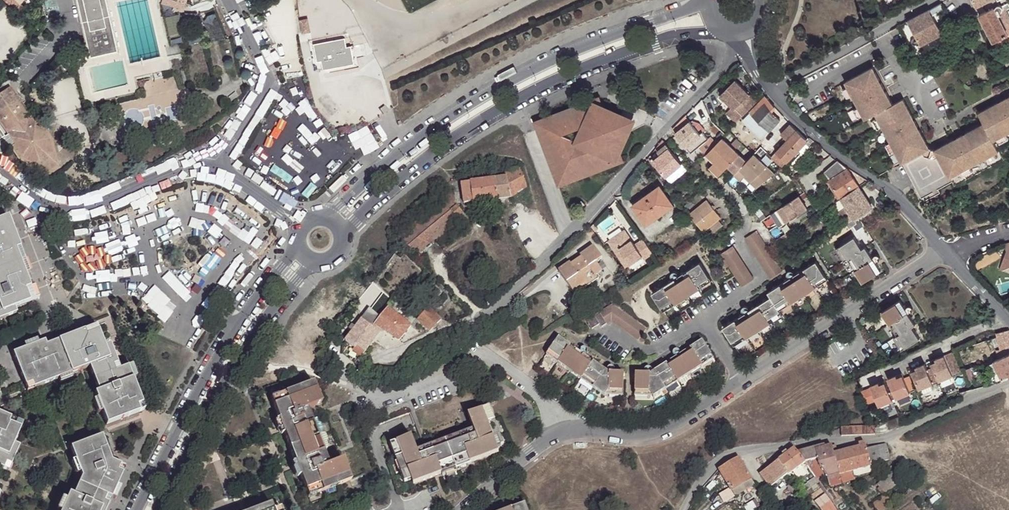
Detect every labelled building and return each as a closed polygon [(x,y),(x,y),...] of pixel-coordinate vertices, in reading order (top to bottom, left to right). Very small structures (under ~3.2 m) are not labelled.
[(87,49),(89,59),(119,52),(108,0),(76,0),(87,49)] [(982,3),(986,11),(994,7),(999,4),(997,0),(989,0),(982,3)] [(42,1),(35,3),(38,16),(45,14),(42,1)] [(994,41),(998,49),(1008,44),(1008,17),(1006,10),(998,14),(994,7),(986,11),(980,14),(994,41)] [(908,21),(921,45),(943,33),(930,9),(908,21)] [(309,18),(300,19),(302,27),(304,27),(305,32),(311,31),(309,18)] [(354,65),(351,46),(346,47),(345,38),(313,44),(316,62),(321,61),(323,70),(354,65)] [(61,62),(63,72),(71,71),(69,60),(61,62)] [(863,115),(865,119),(875,114),(894,104),(886,91),(877,96),(871,85),(880,79),(873,67),(845,82),(847,86),(852,95),(858,107),(863,115)] [(871,85),(877,96),(886,91),(880,79),(871,85)] [(720,96),(742,117),(757,102),(735,80),(720,96)] [(843,89),(848,97),(852,95),(847,86),(843,89)] [(7,135),(5,137),(4,137),(11,148),(20,161),(44,178),(59,167),(52,139),(36,116),(32,118),(18,98),(11,87),(0,94),(0,125),(7,135)] [(1002,112),(1008,108),(1008,97),(1008,96),(997,103),(1002,112)] [(775,106),(766,97),(750,113),(769,132),(780,120),(770,111),(775,106)] [(895,151),(902,164),(923,152),(930,148),(920,129),(911,134),(905,122),(914,117),(904,99),(894,104),(875,114),(878,119),(882,127),(890,142),(895,151)] [(994,141),(998,139),(1007,134),(1008,133),(1008,108),(1002,112),(997,103),(978,113),(984,123),(994,141)] [(586,106),(539,124),(538,125),(537,127),(537,129),(538,131),(540,132),(542,132),(560,182),(608,164),(611,157),(616,159),(626,137),(622,135),(623,131),(620,123),(615,120),(617,115),(604,109),(602,113),(597,111),(598,108),(597,106),(595,105),(593,105),(591,106),(590,107),(586,106)] [(854,110),(859,117),(863,115),(858,107),(854,110)] [(765,136),(769,132),(750,113),(746,117),(765,136)] [(617,115),(615,120),(620,123),(623,131),(622,135),(626,137),(633,122),(617,115)] [(690,121),(685,116),(673,129),(676,132),(675,133),(687,148),(692,153),(700,147),(707,141),(709,139),(703,132),(700,134),(691,123),(690,121)] [(905,122),(911,134),(920,129),(914,117),(905,122)] [(878,129),(882,127),(878,119),(873,121),(878,129)] [(693,121),(691,123),(700,134),(703,132),(705,130),(701,123),(693,121)] [(937,156),(949,178),(962,171),(971,166),(987,158),(995,153),(1000,151),(994,141),(984,123),(964,133),(969,143),(958,149),(953,140),(934,150),(937,156)] [(797,130),(791,124),(781,135),(783,136),(788,141),(797,130)] [(1,155),(11,148),(4,137),(5,137),(0,130),(0,154),(1,155)] [(780,165),(782,167),(786,162),(788,163),(790,161),(806,144),(809,146),(813,141),(810,138),(808,140),(797,130),(788,141),(781,148),(772,157),(780,165)] [(953,140),(958,149),(969,143),(964,133),(953,140)] [(1000,143),(1008,138),(1007,134),(998,139),(1000,143)] [(788,141),(783,136),(775,144),(781,148),(788,141)] [(715,162),(724,171),(728,166),(735,173),(747,162),(739,155),(722,138),(713,147),(706,154),(715,162)] [(653,161),(666,177),(682,164),(663,139),(655,149),(661,155),(653,161)] [(713,147),(707,141),(700,147),(706,154),(713,147)] [(886,145),(891,153),(895,151),(890,142),(886,145)] [(781,148),(775,144),(767,153),(772,157),(781,148)] [(809,146),(806,144),(790,161),(794,165),(810,148),(809,146)] [(930,148),(923,152),(924,155),(934,158),(937,156),(934,150),(930,148)] [(902,164),(921,199),(952,183),(949,178),(937,156),(934,158),(924,155),(923,152),(902,164)] [(989,163),(998,158),(995,153),(987,158),(989,163)] [(751,182),(757,188),(774,174),(754,154),(747,162),(735,173),(734,175),(740,181),(744,177),(746,175),(752,181),(751,182)] [(841,197),(841,198),(859,187),(847,169),(848,168),(838,160),(824,172),(829,180),(831,181),(841,197)] [(724,171),(715,162),(710,167),(719,176),(724,171)] [(687,170),(682,164),(666,177),(671,183),(687,170)] [(964,176),(973,171),(971,166),(962,171),(964,176)] [(505,178),(461,184),(463,204),(511,199),(527,188),(520,169),(505,174),(505,178)] [(838,199),(841,197),(831,181),(828,183),(838,199)] [(633,206),(647,225),(662,213),(661,211),(672,203),(660,186),(633,206)] [(872,206),(859,187),(841,198),(842,199),(854,218),(855,218),(872,206)] [(403,241),(417,257),(459,222),(457,220),(464,214),(456,204),(455,190),(399,236),(403,241)] [(799,196),(778,210),(784,218),(786,221),(807,207),(799,196)] [(854,218),(842,199),(828,208),(834,216),(839,213),(846,223),(854,218)] [(690,214),(703,231),(710,226),(719,219),(721,217),(707,200),(690,214)] [(582,201),(577,206),(580,210),(585,205),(582,201)] [(875,211),(872,206),(855,218),(858,223),(861,221),(875,211)] [(778,210),(771,214),(777,222),(784,218),(778,210)] [(464,214),(457,220),(459,222),(460,223),(467,218),(464,214)] [(8,217),(3,219),(8,232),(12,230),(8,217)] [(850,228),(858,223),(855,218),(854,218),(846,223),(850,228)] [(3,219),(0,220),(0,311),(4,309),(7,310),(13,308),(34,300),(15,251),(20,249),(12,230),(8,232),(3,219)] [(723,225),(719,219),(710,226),(715,232),(723,225)] [(595,234),(591,227),(586,230),(590,237),(595,234)] [(653,253),(643,238),(635,244),(625,229),(608,241),(626,267),(643,256),(645,259),(653,253)] [(745,238),(771,278),(783,271),(757,231),(745,238)] [(778,231),(773,235),(776,240),(781,236),(778,231)] [(781,236),(776,240),(779,243),(788,236),(786,233),(781,236)] [(848,259),(863,282),(881,271),(866,247),(862,249),(854,237),(837,249),(845,261),(848,259)] [(559,271),(575,295),(599,278),(597,275),(602,271),(596,262),(602,258),(594,246),(580,256),(581,257),(583,260),(573,267),(571,264),(570,263),(559,271)] [(754,279),(733,246),(721,254),(742,286),(754,279)] [(15,251),(34,300),(39,298),(20,249),(15,251)] [(1008,268),(1008,254),(1006,251),(999,270),(1002,271),(1008,268)] [(581,257),(571,264),(573,267),(583,260),(581,257)] [(724,327),(735,345),(783,314),(780,310),(828,279),(816,261),(768,292),(771,297),(724,327)] [(653,293),(664,311),(712,280),(700,263),(653,293)] [(915,324),(900,300),(882,312),(897,336),(894,338),(902,350),(920,339),(912,327),(915,324)] [(612,305),(594,316),(600,324),(601,327),(611,321),(638,340),(646,330),(612,305)] [(15,313),(13,308),(7,310),(4,309),(0,311),(3,318),(15,313)] [(381,330),(399,341),(411,326),(389,308),(380,318),(374,326),(381,330)] [(362,357),(366,351),(381,330),(374,326),(380,318),(370,309),(356,328),(353,332),(346,341),(355,348),(353,350),(362,357)] [(418,321),(430,332),(441,320),(429,309),(418,321)] [(600,324),(594,316),(586,321),(592,330),(600,324)] [(94,323),(44,342),(46,346),(96,328),(94,323)] [(136,407),(122,369),(119,370),(114,372),(111,366),(116,364),(109,346),(104,348),(96,328),(46,346),(44,342),(38,344),(37,344),(39,349),(32,351),(32,354),(28,355),(26,349),(25,349),(13,354),(26,385),(31,384),(33,388),(52,381),(49,371),(54,369),(58,379),(59,383),(72,378),(70,374),(89,367),(99,393),(95,394),(97,401),(102,412),(106,425),(138,413),(136,407)] [(997,334),(1002,358),(993,361),(1002,381),(1008,378),(1008,331),(997,334)] [(592,387),(605,396),(606,395),(609,391),(623,391),(624,374),(609,373),(559,338),(546,355),(581,379),(592,387)] [(37,344),(38,344),(36,340),(23,345),(25,349),(26,349),(28,355),(32,354),(32,351),(39,349),(37,344)] [(713,359),(702,341),(650,374),(635,374),(634,392),(650,392),(653,397),(702,366),(713,359)] [(953,352),(944,356),(952,376),(961,372),(953,352)] [(925,364),(916,368),(917,370),(912,372),(919,389),(921,388),(924,394),(932,390),(930,384),(952,376),(944,356),(935,359),(936,362),(931,364),(933,368),(927,371),(925,364)] [(716,362),(713,359),(702,366),(704,370),(716,362)] [(1002,381),(993,361),(988,364),(997,383),(1002,381)] [(131,366),(122,369),(136,407),(141,405),(132,380),(136,379),(131,366)] [(49,371),(52,381),(58,379),(54,369),(49,371)] [(888,378),(896,399),(910,394),(903,375),(897,377),(896,375),(888,378)] [(592,387),(581,379),(578,383),(590,391),(592,387)] [(877,401),(879,407),(893,401),(887,387),(882,389),(880,384),(879,381),(870,385),(871,387),(877,401)] [(270,398),(308,497),(350,481),(350,480),(343,460),(328,465),(323,451),(312,422),(307,409),(321,403),(313,382),(270,398)] [(871,387),(861,391),(867,405),(877,401),(871,387)] [(910,394),(896,399),(899,406),(913,400),(910,394)] [(97,414),(102,412),(97,401),(93,402),(97,414)] [(331,428),(343,460),(350,480),(364,475),(366,480),(378,476),(362,431),(411,412),(406,401),(331,428)] [(468,416),(473,430),(417,451),(412,437),(390,445),(396,459),(399,459),(404,473),(408,471),(412,480),(413,486),(442,475),(470,464),(499,453),(497,448),(488,424),(495,422),(489,407),(468,416)] [(8,470),(18,447),(13,444),(22,424),(0,415),(0,467),(8,470)] [(317,421),(312,422),(323,451),(326,450),(320,435),(322,435),(317,421)] [(504,445),(500,436),(502,435),(497,421),(495,422),(488,424),(497,448),(504,445)] [(874,426),(841,427),(841,436),(875,435),(874,426)] [(69,495),(66,501),(62,509),(105,509),(119,480),(115,478),(118,472),(117,469),(118,466),(110,462),(101,437),(71,448),(75,460),(80,473),(82,477),(73,497),(69,495)] [(833,454),(839,475),(871,467),(870,465),(890,460),(886,444),(866,449),(865,446),(835,454),(833,454)] [(818,483),(825,492),(831,488),(828,478),(839,475),(833,454),(835,454),(833,445),(827,447),(827,445),(808,450),(797,453),(805,462),(807,466),(815,477),(818,483)] [(759,474),(769,488),(788,475),(788,476),(802,465),(805,462),(797,453),(794,449),(759,474)] [(719,470),(732,491),(751,479),(738,458),(719,470)] [(396,459),(401,473),(404,473),(399,459),(396,459)] [(75,474),(80,473),(75,460),(70,462),(75,474)] [(470,464),(442,475),(443,477),(447,475),(447,477),(454,475),(454,473),(461,470),(462,472),(469,469),(468,467),(471,466),(470,464)] [(119,480),(124,468),(118,466),(117,469),(118,472),(115,478),(119,480)] [(877,485),(886,495),(900,483),(906,490),(913,484),(898,466),(877,485)] [(855,481),(855,478),(873,474),(871,467),(839,475),(841,484),(855,481)] [(839,475),(828,478),(831,488),(841,485),(841,484),(839,475)] [(807,483),(810,488),(818,483),(815,477),(807,483)] [(732,491),(735,497),(755,485),(751,479),(732,491)] [(821,489),(808,498),(809,498),(814,504),(819,509),(836,509),(821,489)] [(827,494),(833,503),(841,498),(835,489),(827,494)] [(814,504),(809,498),(805,501),(811,509),(819,509),(814,504)] [(62,499),(57,509),(62,509),(66,501),(62,499)]
